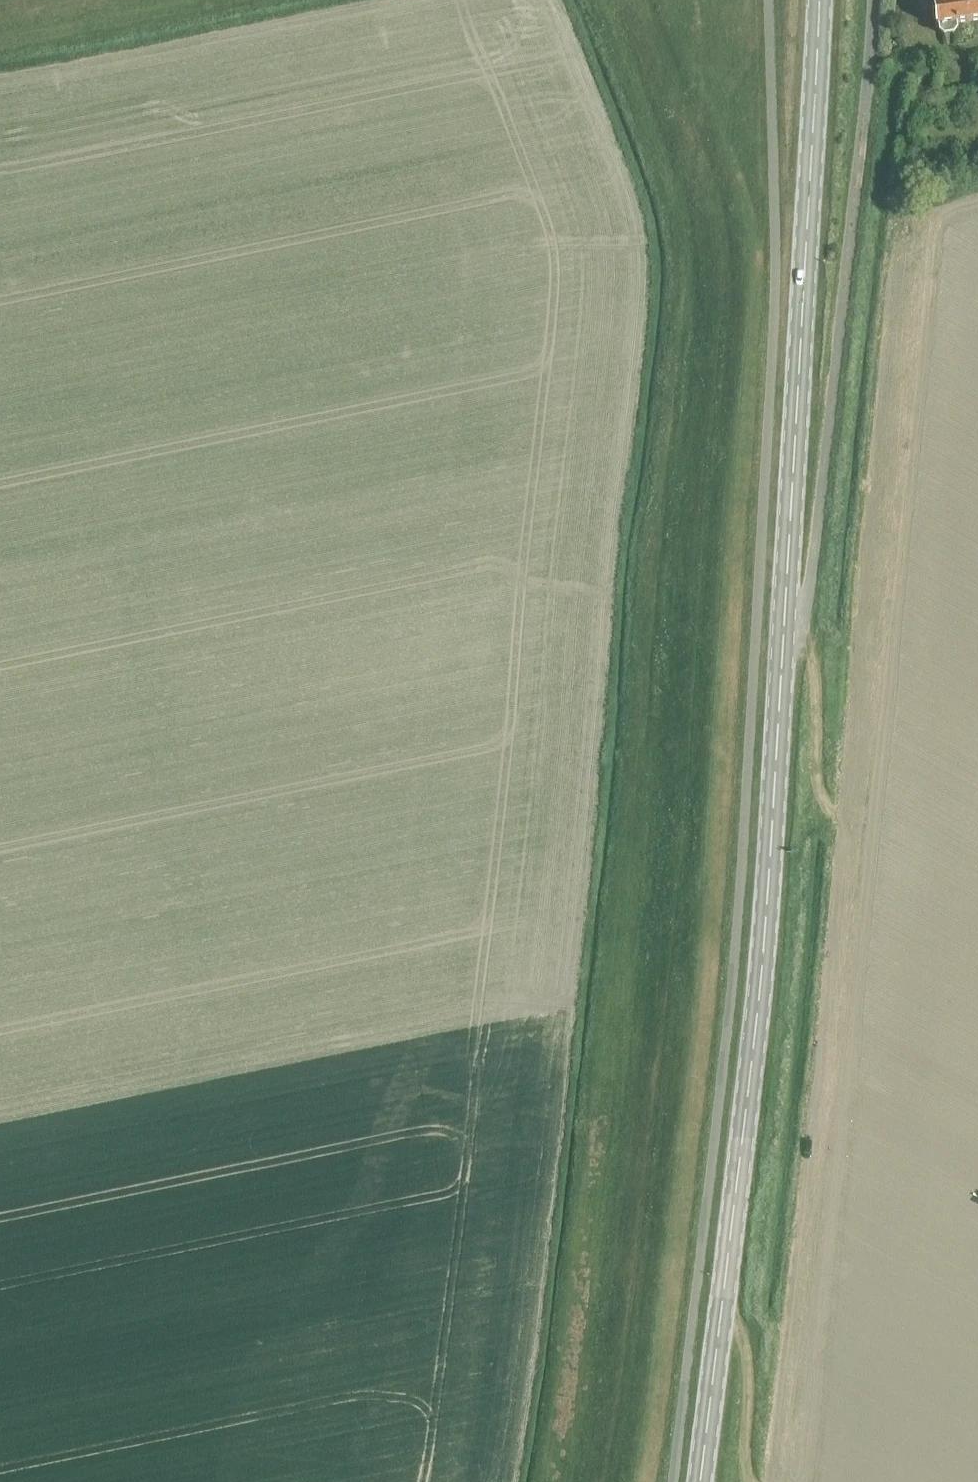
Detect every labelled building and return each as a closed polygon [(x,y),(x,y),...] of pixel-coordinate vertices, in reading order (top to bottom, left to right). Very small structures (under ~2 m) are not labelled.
[(956,31),(955,25),(977,22),(977,0),(935,0),(936,8),(934,8),(936,28),(939,28),(940,33),(944,36),(953,35),(956,31)]
